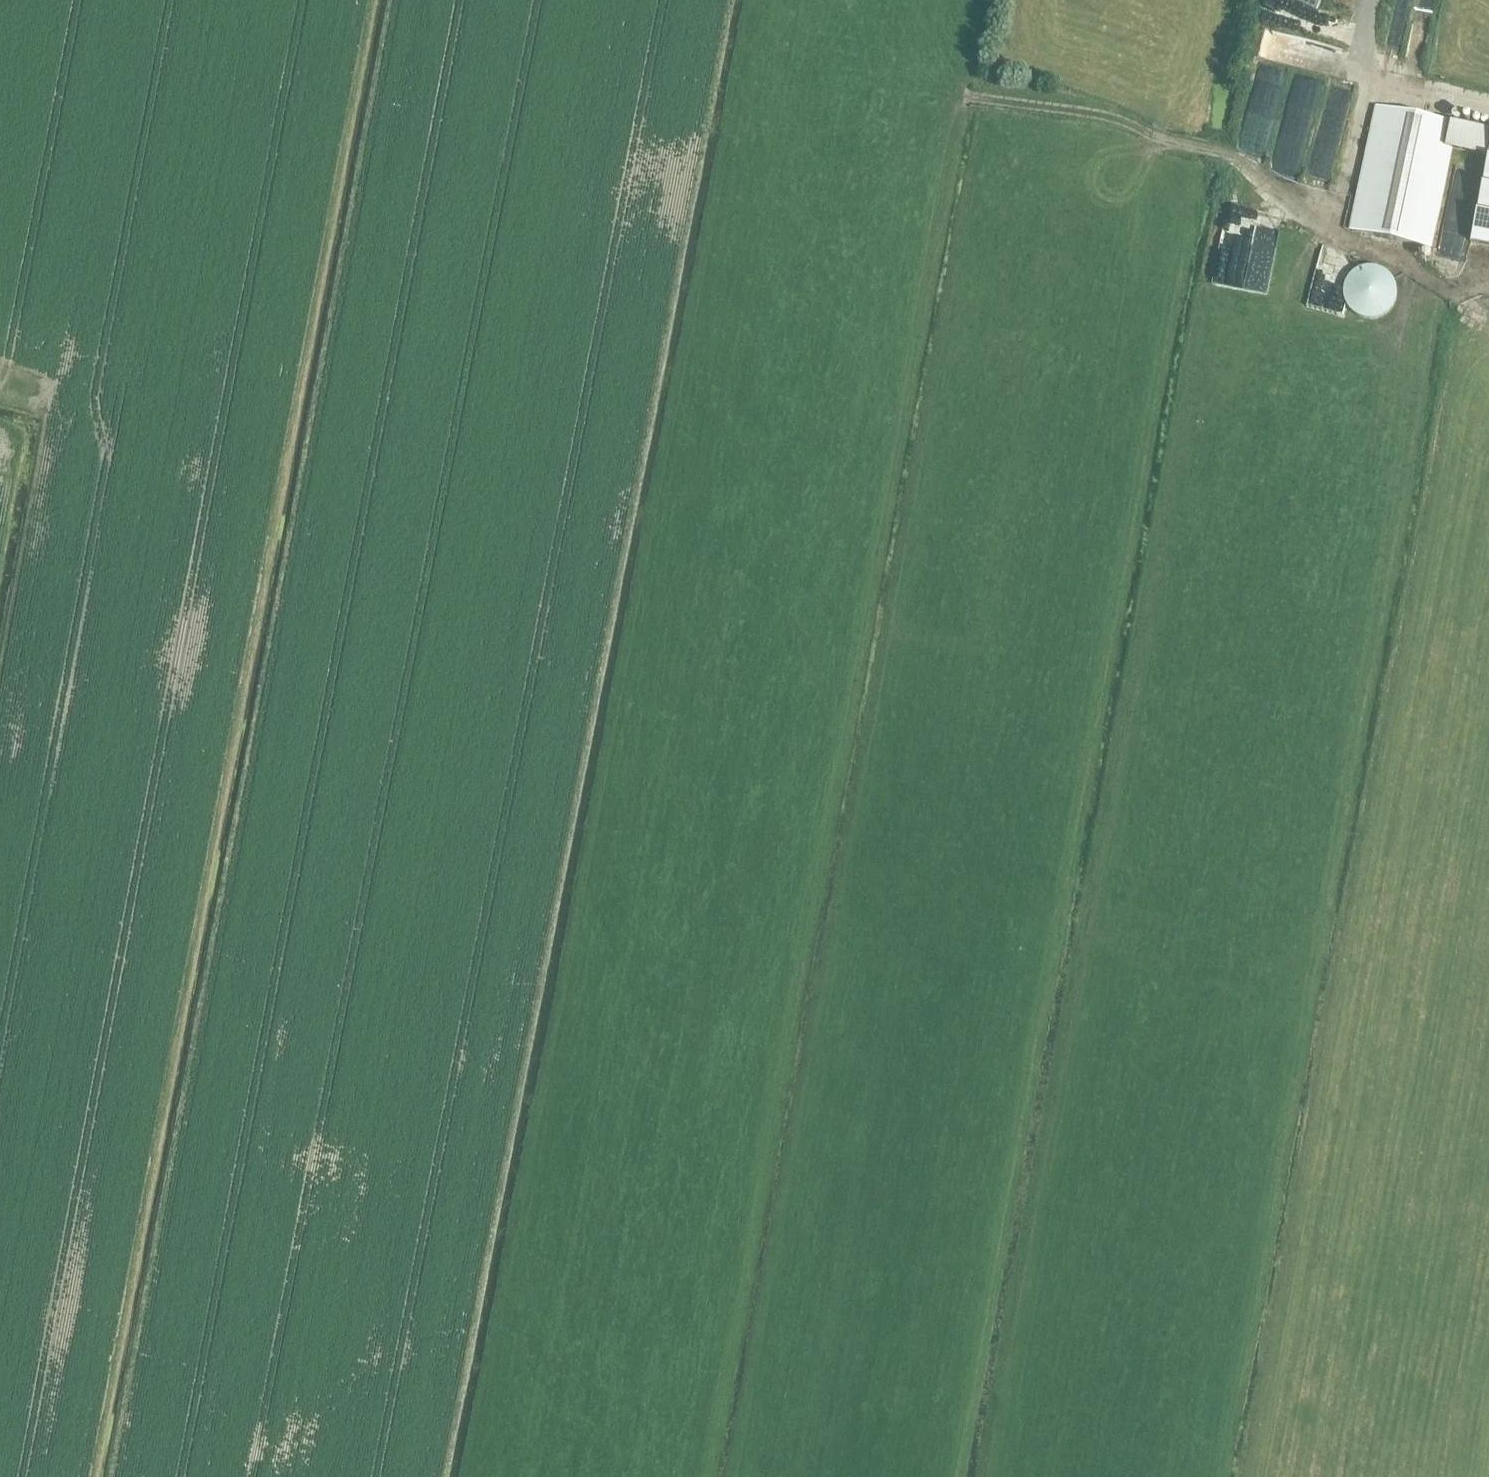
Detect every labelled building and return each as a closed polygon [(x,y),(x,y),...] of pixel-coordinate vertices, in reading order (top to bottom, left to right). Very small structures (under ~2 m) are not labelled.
[(1320,14),(1326,0),(1291,0),(1320,14)] [(1432,247),(1453,147),(1488,155),(1488,128),(1377,105),(1351,230),(1432,247)] [(1473,241),(1488,244),(1488,165),(1473,241)] [(1396,298),(1397,293),(1397,288),(1395,283),(1393,278),(1390,274),(1386,270),(1381,268),(1376,266),(1371,265),(1366,265),(1361,267),(1356,269),(1352,272),(1348,276),(1346,281),(1344,286),(1343,291),(1343,296),(1345,301),(1347,306),(1350,310),(1354,314),(1359,317),(1364,318),(1369,319),(1374,319),(1379,317),(1384,315),(1388,312),(1392,308),(1395,303),(1396,298)]
